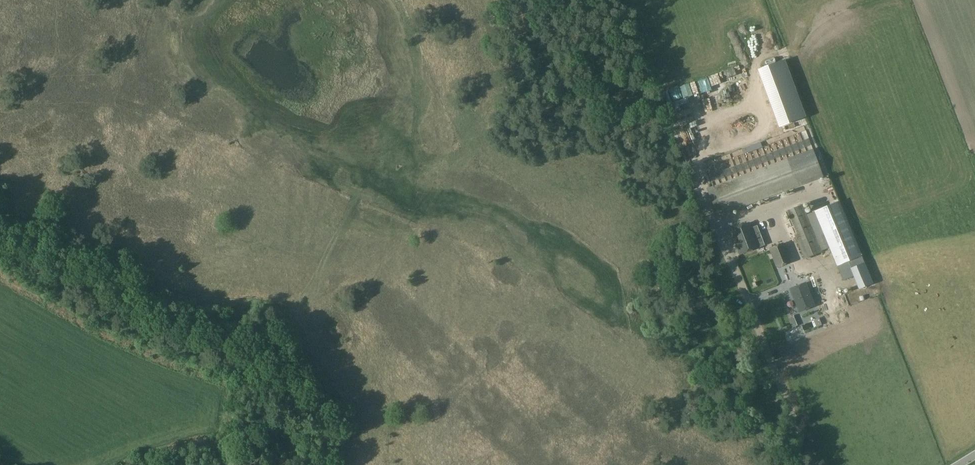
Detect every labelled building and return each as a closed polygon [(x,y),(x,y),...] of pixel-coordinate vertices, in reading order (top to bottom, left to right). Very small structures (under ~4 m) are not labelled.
[(784,58),(757,69),(779,126),(806,116),(784,58)] [(714,87),(744,77),(740,65),(710,75),(714,87)] [(672,87),(674,102),(681,101),(679,86),(672,87)] [(708,119),(699,122),(703,133),(709,131),(708,127),(711,126),(708,119)] [(691,142),(686,144),(690,156),(695,154),(691,142)] [(813,149),(713,186),(713,187),(718,201),(724,215),(824,177),(813,149)] [(718,201),(713,187),(707,190),(712,203),(718,201)] [(718,201),(712,203),(716,214),(720,216),(724,215),(718,201)] [(839,203),(815,213),(837,267),(838,266),(861,257),(839,203)] [(815,238),(802,205),(784,212),(804,259),(821,252),(815,238)] [(771,216),(760,219),(766,240),(777,236),(771,216)] [(749,223),(731,230),(740,254),(764,245),(757,226),(751,229),(749,223)] [(782,244),(770,248),(778,267),(790,263),(782,244)] [(864,264),(853,268),(855,275),(861,289),(873,284),(864,264)] [(791,289),(800,312),(815,306),(806,283),(791,289)]
